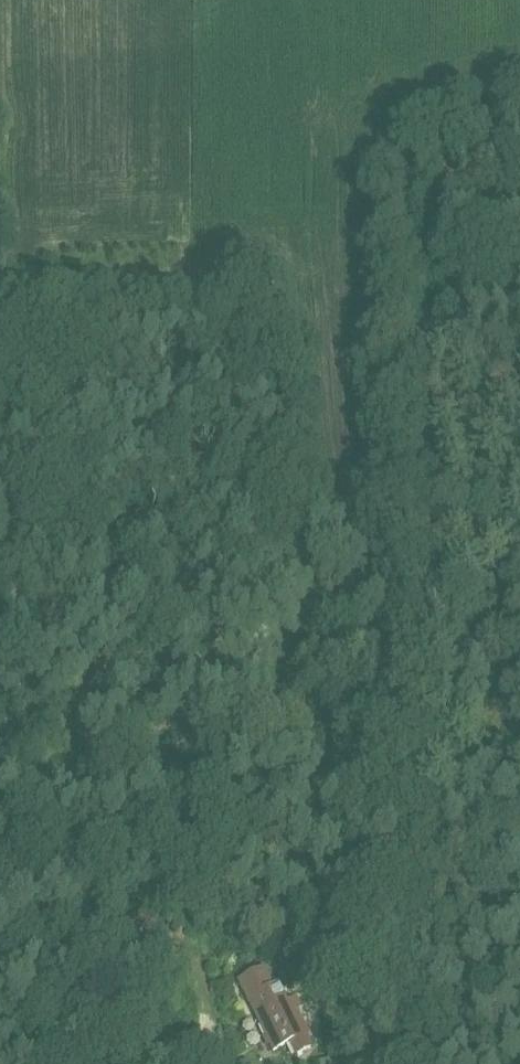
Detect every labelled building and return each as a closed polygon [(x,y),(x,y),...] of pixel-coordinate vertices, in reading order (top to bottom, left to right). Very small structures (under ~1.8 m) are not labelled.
[(40,311),(43,323),(44,327),(61,323),(59,310),(54,311),(53,308),(40,311)] [(277,985),(274,986),(264,966),(237,980),(264,1036),(262,1037),(267,1047),(269,1046),(272,1051),(288,1043),(295,1057),(311,1048),(305,1036),(308,1034),(291,1000),(286,1002),(277,985)]
